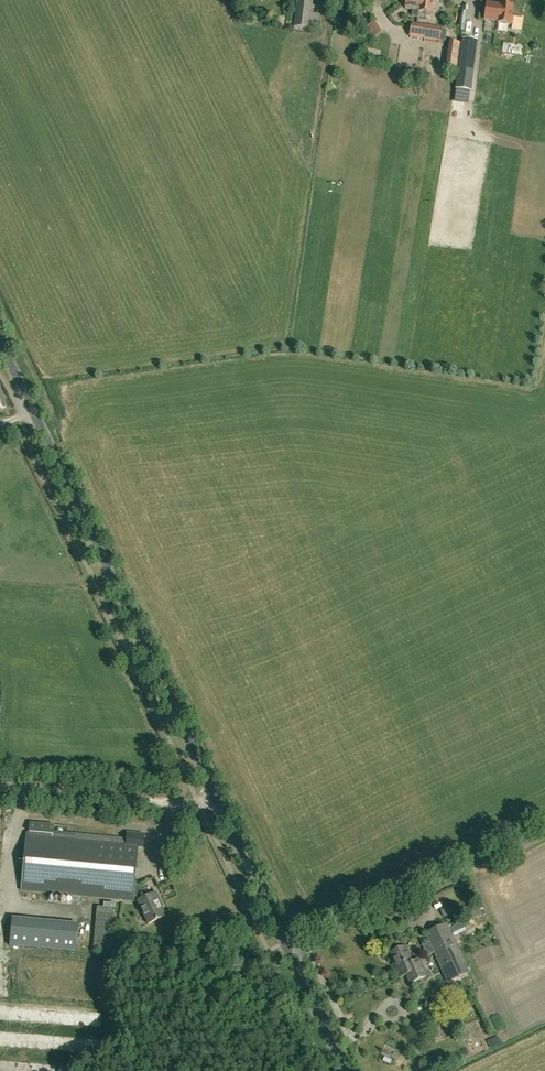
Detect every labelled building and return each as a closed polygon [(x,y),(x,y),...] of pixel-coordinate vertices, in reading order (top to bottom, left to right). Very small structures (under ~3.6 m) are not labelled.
[(313,2),(297,0),(294,27),(310,29),(311,21),(318,22),(319,14),(312,13),(313,2)] [(401,1),(407,2),(406,9),(414,10),(413,16),(418,17),(419,12),(419,10),(421,0),(401,0),(401,1)] [(419,10),(419,12),(434,13),(435,5),(433,5),(433,0),(421,0),(419,10)] [(512,17),(513,5),(500,4),(500,5),(487,3),(485,20),(498,22),(498,23),(513,25),(514,17),(512,17)] [(411,23),(409,36),(440,41),(442,28),(411,23)] [(477,39),(462,37),(455,87),(471,89),(477,39)] [(457,71),(460,45),(460,43),(450,41),(446,69),(457,71)] [(504,51),(522,51),(521,63),(527,63),(528,44),(504,43),(504,51)] [(134,886),(138,845),(142,846),(143,833),(127,832),(126,841),(27,832),(22,890),(133,900),(134,891),(138,900),(149,923),(167,915),(160,901),(163,899),(159,891),(149,895),(144,887),(134,886)] [(115,908),(101,910),(102,917),(116,915),(115,908)] [(21,949),(80,951),(81,927),(22,925),(21,949)] [(448,928),(424,939),(442,979),(466,968),(448,928)] [(219,939),(216,931),(207,934),(210,942),(219,939)] [(413,962),(406,946),(390,953),(398,971),(406,967),(406,965),(412,962),(413,962)] [(419,959),(413,962),(412,962),(406,965),(406,967),(398,971),(400,977),(406,974),(410,983),(426,976),(419,959)]
